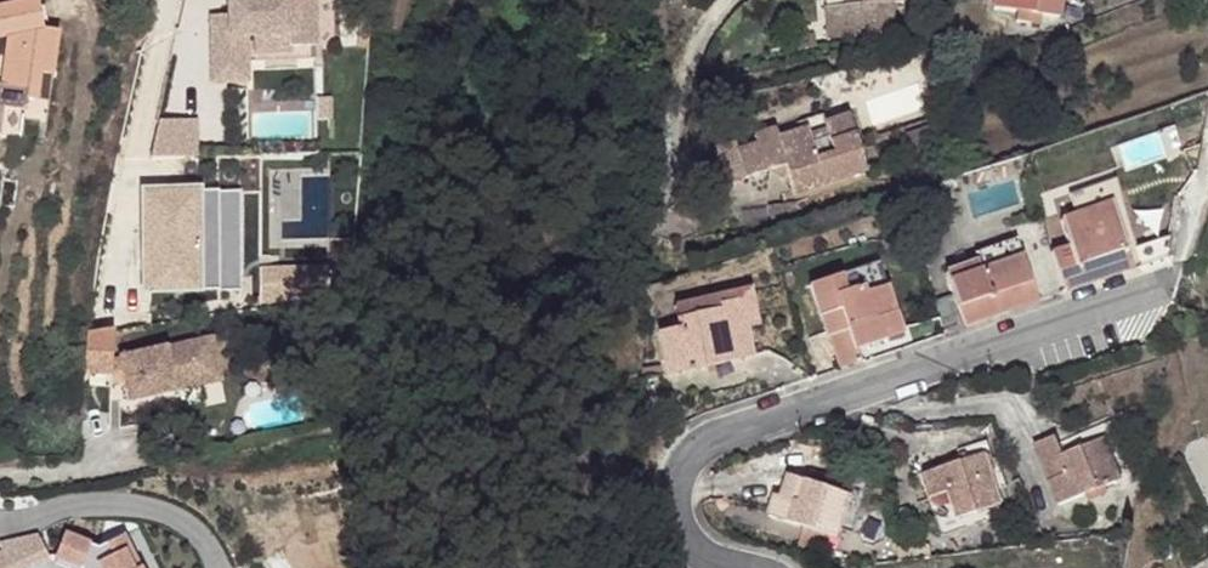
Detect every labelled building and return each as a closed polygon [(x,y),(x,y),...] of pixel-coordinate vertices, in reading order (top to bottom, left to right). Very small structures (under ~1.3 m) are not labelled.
[(13,36),(19,70),(17,86),(0,84),(0,135),(24,138),(29,99),(40,100),(43,73),(55,75),(60,31),(44,29),(39,0),(0,0),(0,38),(13,36)] [(828,54),(882,51),(881,21),(895,21),(895,0),(840,0),(840,4),(842,37),(827,37),(828,54)] [(994,9),(1059,17),(1061,0),(995,0),(994,9)] [(815,4),(815,38),(827,37),(827,4),(815,4)] [(316,20),(248,24),(232,42),(214,43),(217,105),(253,103),(250,62),(293,60),(294,72),(319,71),(316,20)] [(232,42),(248,24),(231,25),(232,42)] [(827,37),(815,38),(815,54),(828,54),(827,37)] [(795,195),(829,184),(828,124),(826,125),(823,116),(805,122),(807,131),(779,140),(775,132),(755,138),(757,147),(737,154),(734,145),(716,151),(726,185),(787,165),(795,195)] [(849,117),(828,124),(829,184),(867,172),(849,117)] [(201,157),(202,119),(159,118),(158,156),(201,157)] [(143,192),(142,294),(203,294),(204,193),(143,192)] [(1053,252),(1066,291),(1140,266),(1120,202),(1063,221),(1071,247),(1053,252)] [(947,272),(965,326),(1039,301),(1023,256),(980,270),(977,262),(947,272)] [(261,265),(261,299),(332,298),(331,264),(261,265)] [(812,287),(822,316),(842,309),(838,295),(864,287),(867,295),(887,288),(879,266),(812,287)] [(743,303),(748,329),(761,325),(753,287),(673,307),(677,319),(743,303)] [(902,334),(887,288),(867,295),(864,287),(838,295),(842,309),(822,316),(838,370),(861,361),(857,349),(902,334)] [(945,297),(932,302),(938,320),(951,315),(945,297)] [(755,357),(748,329),(743,303),(677,319),(678,329),(660,334),(670,376),(755,357)] [(112,327),(85,334),(82,373),(109,374),(112,327)] [(213,339),(191,343),(199,386),(220,382),(213,339)] [(120,355),(128,399),(199,386),(191,343),(120,355)] [(1055,439),(1035,447),(1060,506),(1084,496),(1106,488),(1122,480),(1106,441),(1063,457),(1055,439)] [(959,452),(962,464),(985,456),(981,445),(959,452)] [(985,456),(962,464),(922,477),(928,499),(947,493),(956,520),(1000,505),(985,456)] [(808,472),(804,485),(851,499),(855,486),(808,472)] [(838,540),(851,499),(804,485),(798,505),(773,497),(766,518),(838,540)] [(52,564),(42,532),(0,546),(0,567),(39,567),(52,564)] [(126,537),(100,549),(64,536),(56,559),(78,567),(142,567),(126,537)]
